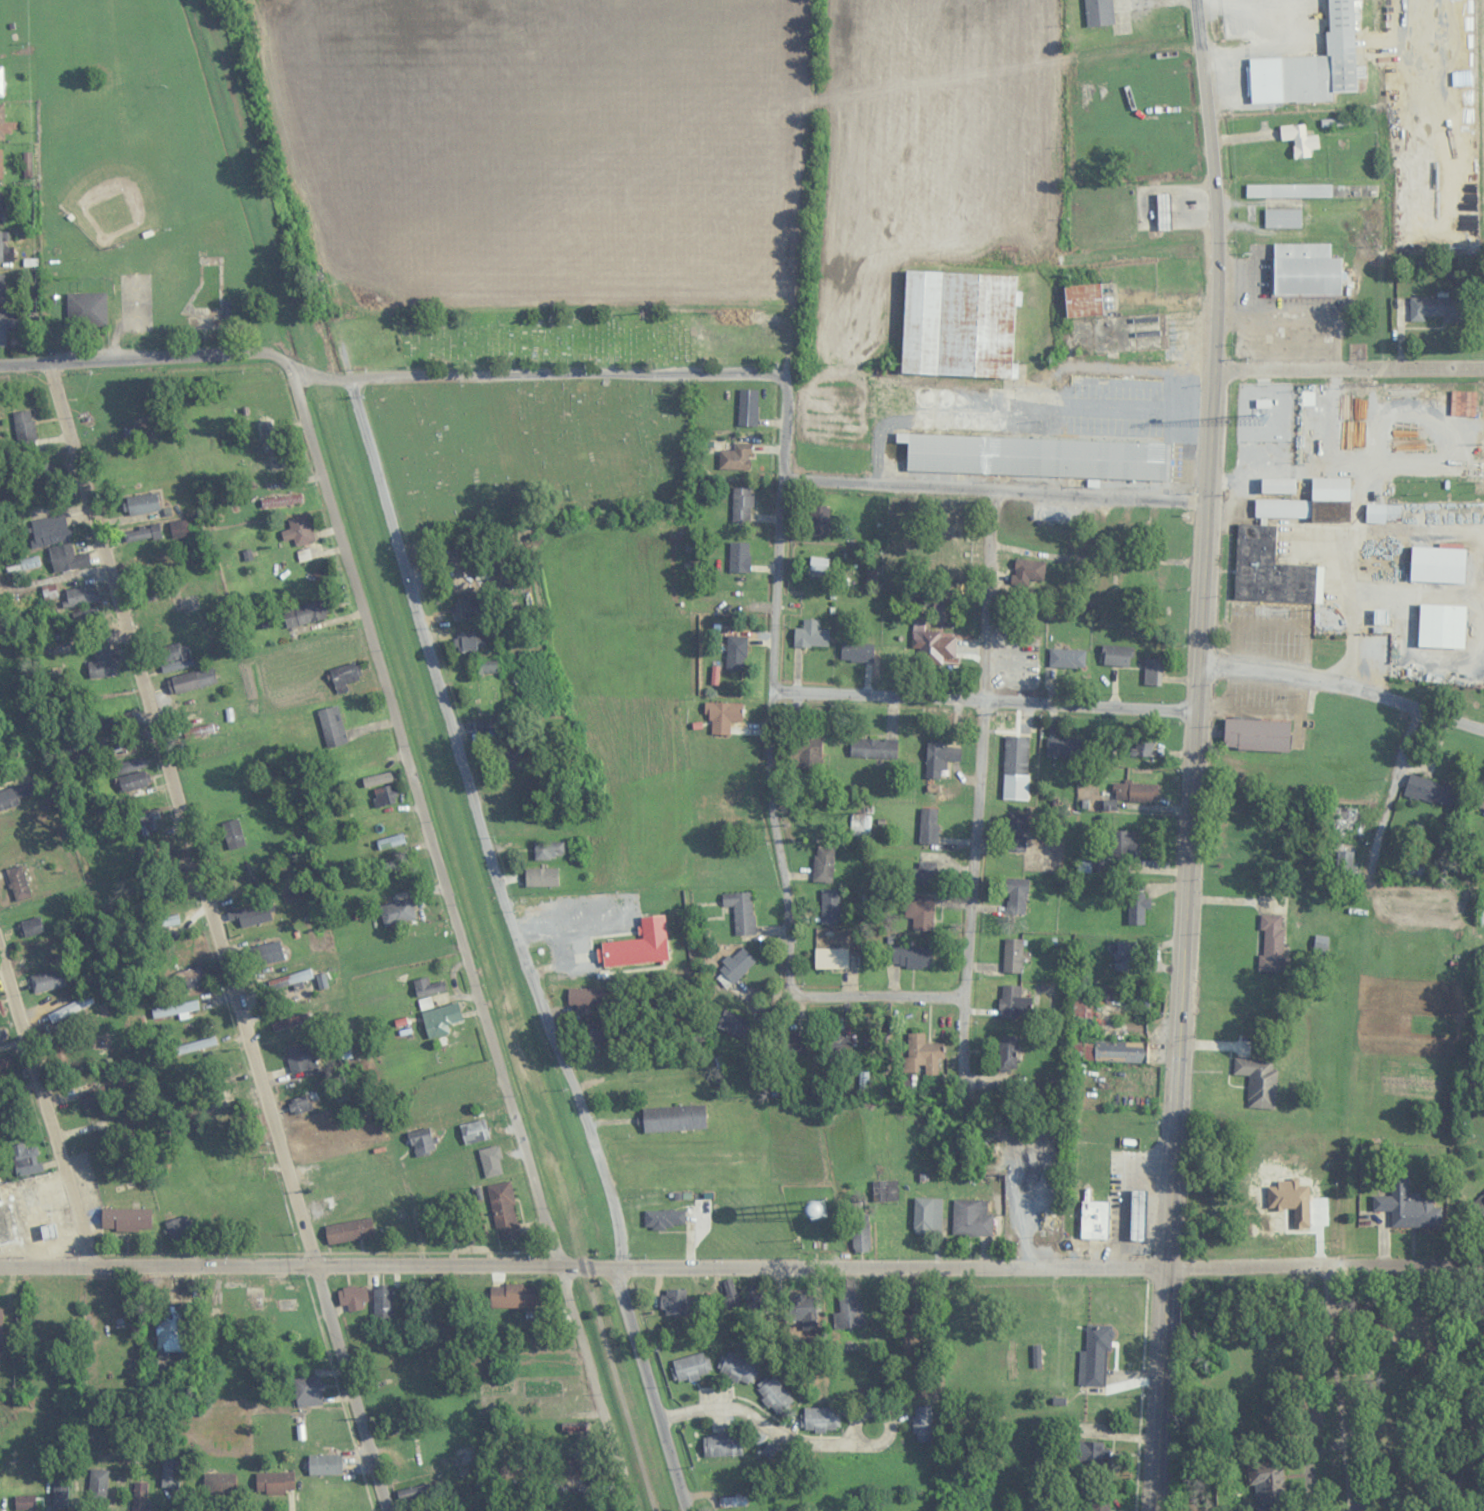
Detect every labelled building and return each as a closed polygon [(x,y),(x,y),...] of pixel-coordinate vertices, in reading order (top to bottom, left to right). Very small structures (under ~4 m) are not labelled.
[(1114,25),(1113,0),(1085,0),(1086,27),(1114,25)] [(1275,103),(1334,101),(1333,93),(1358,92),(1357,75),(1364,74),(1364,67),(1356,67),(1354,0),(1327,0),(1328,56),(1274,57),(1275,103)] [(1130,97),(1156,97),(1156,80),(1130,80),(1130,97)] [(1149,104),(1150,110),(1134,110),(1136,137),(1163,135),(1162,103),(1149,104)] [(1312,157),(1311,150),(1320,149),(1319,135),(1306,136),(1305,124),(1280,126),(1281,141),(1293,140),(1295,158),(1312,157)] [(1332,185),(1246,185),(1246,197),(1332,197),(1332,185)] [(1302,209),(1265,209),(1265,228),(1302,228),(1302,209)] [(9,262),(9,232),(0,232),(0,262),(9,262)] [(1342,257),(1331,257),(1331,243),(1273,243),(1272,297),(1342,297),(1342,257)] [(905,270),(901,373),(1013,378),(1017,274),(905,270)] [(1102,316),(1102,284),(1065,284),(1065,317),(1102,316)] [(107,293),(70,294),(71,328),(107,328),(107,293)] [(1411,296),(1410,320),(1425,321),(1426,315),(1445,316),(1444,321),(1464,322),(1465,297),(1411,296)] [(21,313),(0,313),(0,348),(6,348),(6,328),(21,328),(21,313)] [(758,389),(739,389),(739,426),(758,426),(758,389)] [(1476,416),(1476,391),(1451,391),(1451,416),(1476,416)] [(35,442),(32,410),(13,412),(16,444),(35,442)] [(281,441),(278,426),(261,429),(263,444),(281,441)] [(906,471),(1170,479),(1171,441),(895,434),(895,442),(907,443),(906,471)] [(751,443),(734,443),(734,450),(719,450),(719,469),(751,469),(751,443)] [(31,481),(45,476),(41,463),(27,467),(31,481)] [(1261,493),(1296,493),(1296,477),(1261,477),(1261,493)] [(1351,499),(1351,477),(1313,477),(1313,499),(1351,499)] [(752,486),(733,486),(733,522),(752,522),(752,486)] [(129,518),(160,506),(155,490),(123,501),(129,518)] [(262,500),(263,509),(303,502),(301,493),(262,500)] [(1311,499),(1255,499),(1255,518),(1311,518),(1311,499)] [(1401,504),(1366,504),(1366,522),(1401,522),(1401,504)] [(830,535),(830,505),(808,505),(808,535),(830,535)] [(31,520),(36,546),(69,540),(65,515),(31,520)] [(283,540),(295,540),(295,544),(312,544),(311,516),(289,517),(290,530),(283,531),(283,540)] [(170,522),(172,538),(189,535),(187,520),(170,522)] [(1276,526),(1237,524),(1234,601),(1316,603),(1317,566),(1274,564),(1276,526)] [(129,526),(129,539),(160,539),(160,526),(129,526)] [(75,555),(71,542),(48,548),(55,573),(91,564),(88,552),(75,555)] [(730,572),(750,572),(750,542),(730,542),(730,572)] [(1465,549),(1411,548),(1410,575),(1464,576),(1465,549)] [(808,577),(827,579),(829,558),(810,556),(808,577)] [(1045,559),(1015,559),(1015,581),(1045,581),(1045,559)] [(182,585),(185,612),(209,609),(206,583),(182,585)] [(94,602),(91,585),(67,590),(70,606),(94,602)] [(482,596),(454,597),(455,621),(468,620),(468,613),(483,612),(482,596)] [(286,627),(331,618),(327,600),(282,609),(286,627)] [(1418,647),(1465,648),(1466,605),(1420,603),(1418,647)] [(794,646),(829,647),(829,630),(819,629),(819,619),(803,619),(803,628),(795,628),(794,646)] [(915,632),(915,662),(956,661),(956,632),(915,632)] [(457,650),(486,650),(486,633),(457,633),(457,650)] [(746,636),(727,636),(727,671),(746,671),(746,636)] [(118,674),(113,641),(91,645),(97,677),(118,674)] [(194,665),(187,641),(155,650),(162,674),(194,665)] [(849,662),(877,662),(877,643),(849,643),(849,662)] [(1103,667),(1132,667),(1133,646),(1104,645),(1103,667)] [(1077,667),(1077,649),(1050,649),(1050,667),(1077,667)] [(1145,685),(1161,685),(1162,659),(1146,659),(1145,685)] [(498,661),(470,661),(470,675),(498,675),(498,661)] [(330,669),(337,694),(349,691),(347,683),(360,679),(356,663),(330,669)] [(217,684),(213,667),(167,678),(171,695),(217,684)] [(712,728),(731,728),(731,722),(743,722),(743,703),(712,703),(712,728)] [(347,744),(339,705),(318,710),(327,748),(347,744)] [(98,721),(101,730),(115,726),(113,717),(98,721)] [(1291,719),(1225,718),(1225,749),(1290,750),(1291,719)] [(185,738),(215,733),(213,724),(183,730),(185,738)] [(1135,756),(1156,756),(1156,730),(1135,730),(1135,756)] [(822,736),(794,736),(794,767),(822,767),(822,736)] [(1028,800),(1029,736),(1004,736),(1003,800),(1028,800)] [(1047,757),(1079,757),(1079,737),(1047,737),(1047,757)] [(851,757),(898,757),(898,738),(851,738),(851,757)] [(961,763),(961,746),(943,746),(943,741),(927,741),(927,763),(961,763)] [(506,769),(524,769),(524,754),(506,754),(506,769)] [(148,770),(145,755),(115,761),(121,790),(150,785),(147,770),(148,770)] [(363,777),(364,787),(392,782),(391,773),(363,777)] [(1458,786),(1409,774),(1404,796),(1452,808),(1458,786)] [(1115,801),(1156,802),(1157,783),(1115,782),(1115,801)] [(14,787),(0,791),(0,811),(20,805),(14,787)] [(396,804),(395,787),(373,788),(374,805),(396,804)] [(1338,830),(1354,830),(1355,807),(1338,806),(1338,830)] [(938,808),(920,808),(920,844),(938,844),(938,808)] [(143,816),(148,829),(156,826),(151,813),(143,816)] [(1026,814),(1009,814),(1008,852),(1026,852),(1026,814)] [(242,850),(242,821),(226,821),(225,849),(242,850)] [(1134,830),(1104,830),(1104,863),(1134,863),(1134,830)] [(377,841),(379,850),(405,844),(403,835),(377,841)] [(534,842),(534,859),(564,859),(564,842),(534,842)] [(159,857),(167,853),(162,844),(154,848),(159,857)] [(833,883),(835,847),(815,846),(813,882),(833,883)] [(1354,873),(1354,852),(1337,852),(1337,873),(1354,873)] [(936,863),(919,863),(919,870),(907,870),(907,887),(936,887),(936,863)] [(6,870),(16,902),(31,897),(21,865),(6,870)] [(568,885),(568,876),(520,876),(520,885),(568,885)] [(1027,879),(1005,879),(1005,909),(1027,909),(1027,879)] [(840,890),(822,890),(822,925),(840,925),(840,890)] [(723,906),(734,906),(735,935),(754,934),(753,893),(723,893),(723,906)] [(1145,908),(1148,908),(1148,893),(1129,893),(1129,926),(1145,926),(1145,908)] [(933,898),(905,898),(905,918),(913,918),(913,931),(933,931),(933,898)] [(385,927),(416,919),(411,899),(379,906),(385,927)] [(234,916),(238,934),(273,924),(268,907),(234,916)] [(160,928),(180,925),(178,915),(158,919),(160,928)] [(1261,971),(1283,971),(1283,915),(1262,915),(1261,971)] [(44,932),(39,916),(18,924),(23,939),(44,932)] [(54,955),(49,937),(22,946),(28,963),(54,955)] [(1023,938),(1004,938),(1003,972),(1022,973),(1023,938)] [(285,960),(279,941),(253,948),(259,967),(285,960)] [(1113,971),(1135,971),(1135,942),(1113,942),(1113,971)] [(718,969),(733,985),(757,962),(742,946),(718,969)] [(892,968),(931,968),(931,947),(892,947),(892,968)] [(849,969),(849,949),(815,949),(815,969),(849,969)] [(208,985),(205,967),(175,972),(178,990),(208,985)] [(30,977),(35,994),(67,985),(62,968),(30,977)] [(270,979),(271,989),(313,980),(311,971),(270,979)] [(413,981),(416,997),(446,991),(444,981),(429,984),(428,977),(413,981)] [(1000,1018),(1032,1018),(1032,997),(1022,997),(1022,985),(1000,985),(1000,1018)] [(569,989),(569,1006),(607,1006),(607,989),(569,989)] [(52,1023),(94,1003),(90,995),(48,1016),(52,1023)] [(1076,1000),(1076,1020),(1088,1020),(1088,1000),(1076,1000)] [(199,1011),(198,1001),(151,1008),(153,1018),(199,1011)] [(462,1020),(458,1003),(421,1012),(429,1039),(450,1034),(447,1024),(462,1020)] [(755,1021),(724,1010),(717,1029),(748,1040),(755,1021)] [(273,1031),(308,1022),(307,1014),(271,1022),(273,1031)] [(585,1040),(608,1042),(609,1024),(585,1023),(585,1040)] [(925,1044),(925,1033),(908,1033),(908,1057),(904,1057),(904,1075),(940,1074),(939,1059),(944,1059),(944,1043),(925,1044)] [(779,1034),(779,1053),(805,1053),(805,1034),(779,1034)] [(1016,1036),(1000,1036),(1000,1086),(1016,1086),(1016,1036)] [(176,1046),(177,1054),(217,1046),(215,1038),(176,1046)] [(1147,1038),(1133,1038),(1133,1042),(1095,1042),(1095,1062),(1146,1063),(1147,1038)] [(317,1067),(311,1043),(285,1050),(292,1074),(317,1067)] [(1250,1075),(1248,1107),(1275,1109),(1278,1060),(1234,1058),(1233,1074),(1250,1075)] [(79,1093),(83,1109),(102,1104),(98,1088),(79,1093)] [(293,1116),(312,1111),(308,1095),(289,1100),(293,1116)] [(642,1108),(643,1133),(706,1129),(705,1104),(642,1108)] [(459,1125),(465,1145),(490,1139),(485,1119),(459,1125)] [(437,1152),(430,1127),(408,1133),(415,1158),(437,1152)] [(36,1145),(26,1147),(25,1143),(10,1147),(17,1178),(42,1172),(36,1145)] [(505,1174),(499,1146),(479,1150),(485,1178),(505,1174)] [(1392,1227),(1442,1228),(1443,1207),(1433,1206),(1433,1194),(1408,1194),(1408,1170),(1392,1170),(1392,1196),(1373,1196),(1373,1211),(1392,1211),(1392,1227)] [(487,1185),(498,1241),(521,1236),(510,1181),(487,1185)] [(1146,1191),(1131,1191),(1131,1240),(1146,1240),(1146,1191)] [(942,1235),(942,1198),(914,1198),(914,1235),(942,1235)] [(993,1236),(994,1214),(989,1214),(989,1201),(953,1200),(953,1235),(993,1236)] [(1109,1239),(1109,1201),(1081,1201),(1081,1239),(1109,1239)] [(103,1209),(103,1232),(152,1232),(152,1209),(103,1209)] [(645,1229),(685,1229),(685,1210),(645,1210),(645,1229)] [(868,1253),(868,1214),(853,1214),(853,1253),(868,1253)] [(165,1221),(170,1243),(193,1238),(188,1216),(165,1221)] [(325,1226),(328,1245),(374,1236),(371,1218),(325,1226)] [(884,1252),(884,1222),(874,1222),(874,1252),(884,1252)] [(725,1283),(729,1303),(738,1301),(734,1281),(725,1283)] [(340,1306),(348,1304),(349,1310),(369,1307),(366,1285),(337,1290),(340,1306)] [(536,1309),(536,1285),(489,1285),(489,1309),(536,1309)] [(747,1310),(761,1310),(761,1285),(747,1285),(747,1310)] [(393,1289),(374,1289),(374,1324),(393,1324),(393,1289)] [(662,1316),(687,1316),(687,1290),(662,1290),(662,1316)] [(841,1330),(865,1326),(862,1303),(856,1304),(855,1292),(836,1294),(841,1330)] [(789,1295),(789,1318),(821,1318),(821,1295),(789,1295)] [(905,1319),(920,1319),(920,1299),(905,1299),(905,1319)] [(872,1307),(874,1336),(881,1336),(881,1324),(882,1324),(881,1307),(872,1307)] [(158,1308),(158,1356),(181,1357),(181,1308),(158,1308)] [(1079,1386),(1107,1386),(1107,1326),(1087,1326),(1086,1351),(1080,1351),(1079,1386)] [(748,1386),(759,1366),(729,1351),(718,1371),(748,1386)] [(670,1361),(676,1383),(711,1375),(706,1353),(670,1361)] [(294,1379),(296,1407),(324,1405),(322,1377),(294,1379)] [(795,1400),(772,1377),(756,1393),(780,1416),(795,1400)] [(914,1406),(914,1442),(932,1442),(932,1406),(914,1406)] [(838,1432),(838,1408),(803,1408),(803,1432),(838,1432)] [(585,1423),(561,1423),(561,1432),(585,1432),(585,1423)] [(742,1457),(742,1433),(704,1433),(704,1457),(742,1457)] [(180,1455),(163,1455),(163,1489),(180,1489),(180,1455)] [(342,1455),(309,1455),(309,1475),(342,1475),(342,1455)] [(591,1479),(591,1461),(559,1461),(559,1479),(591,1479)] [(107,1469),(89,1469),(89,1502),(107,1502),(107,1469)] [(1256,1471),(1256,1506),(1286,1506),(1286,1471),(1256,1471)] [(256,1473),(256,1492),(294,1492),(294,1473),(256,1473)] [(204,1474),(204,1492),(235,1492),(235,1474),(204,1474)] [(53,1510),(68,1510),(68,1479),(53,1479),(53,1510)] [(146,1483),(133,1483),(133,1510),(146,1510),(146,1483)] [(406,1500),(432,1493),(430,1484),(403,1490),(406,1500)] [(37,1495),(15,1495),(15,1510),(37,1510),(37,1495)] [(719,1498),(720,1507),(747,1506),(747,1496),(719,1498)] [(1094,1496),(1094,1510),(1110,1510),(1110,1496),(1094,1496)]
